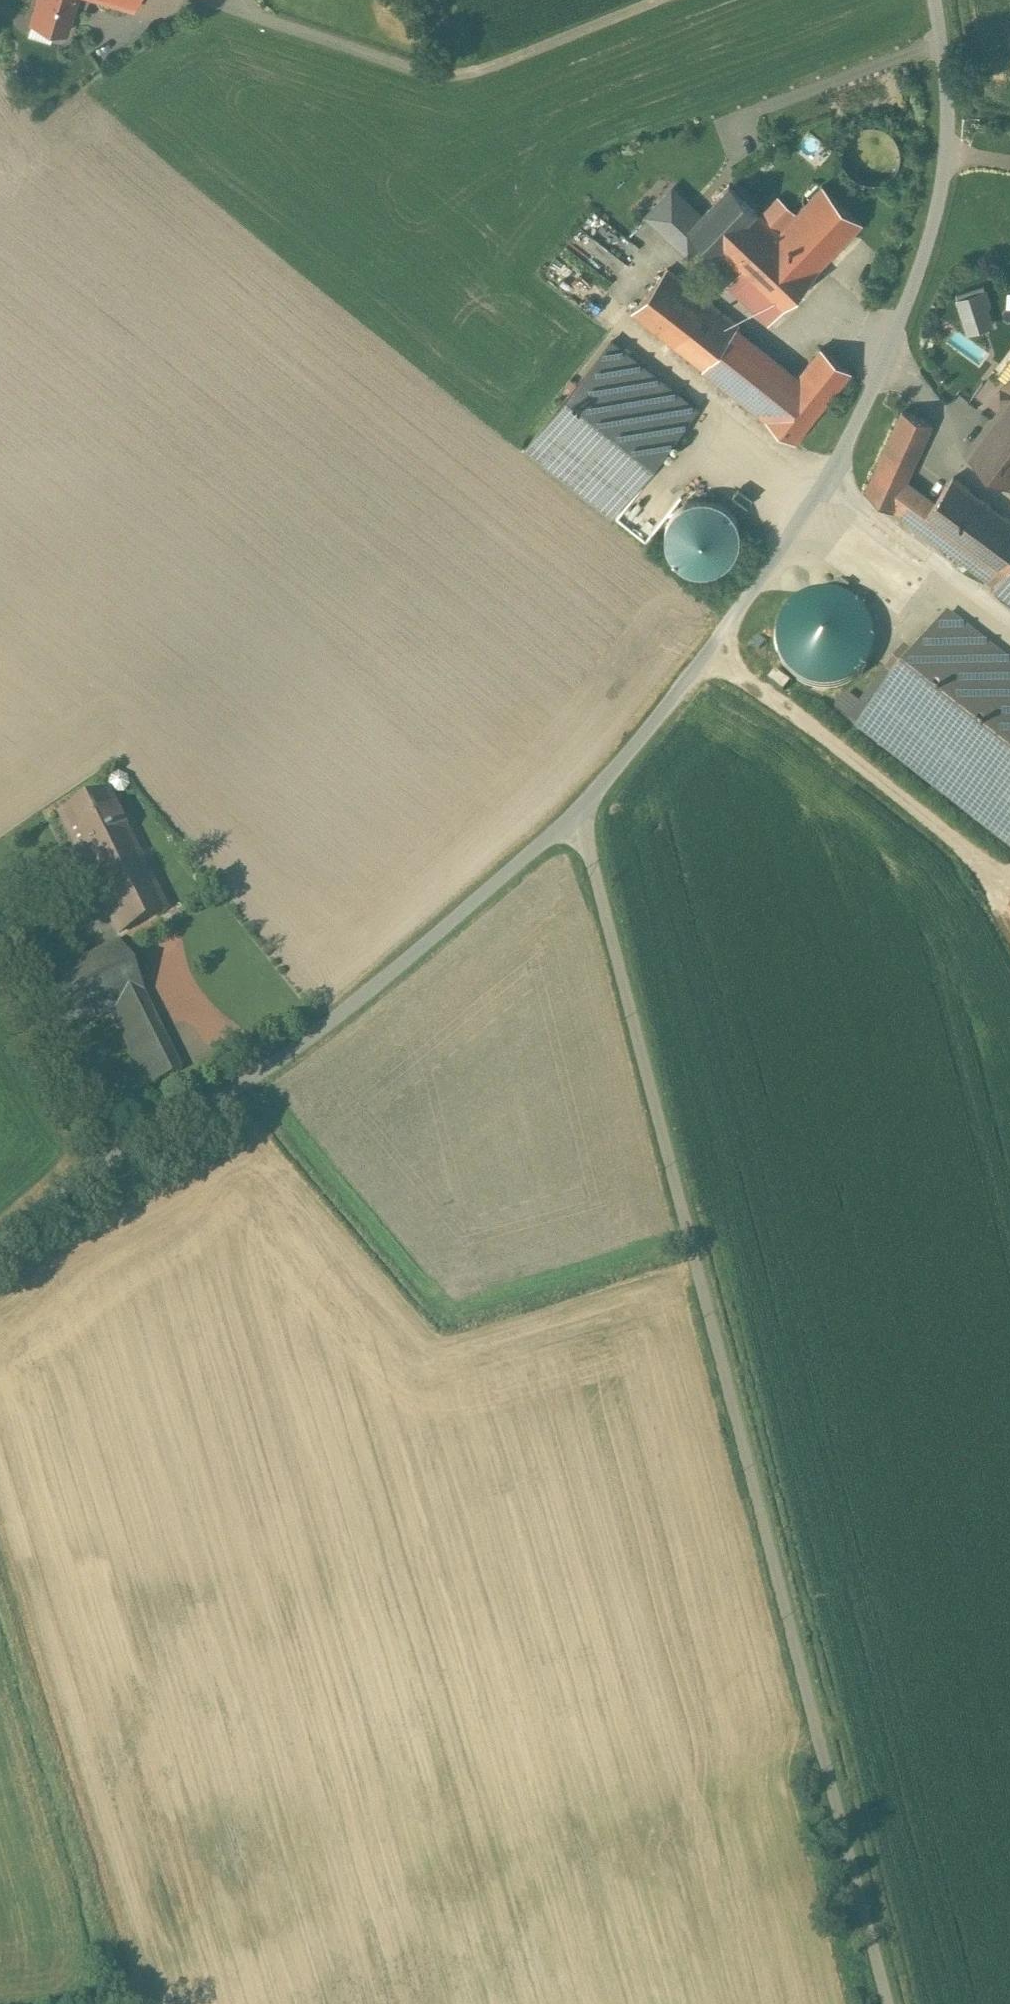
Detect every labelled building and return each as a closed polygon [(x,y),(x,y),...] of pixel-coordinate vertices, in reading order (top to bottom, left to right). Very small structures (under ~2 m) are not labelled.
[(31,21),(65,32),(75,0),(37,0),(31,21)] [(701,214),(691,224),(704,236),(718,249),(756,209),(730,184),(701,214)] [(822,184),(778,231),(756,209),(718,249),(739,270),(728,282),(766,319),(778,306),(780,308),(862,222),(822,184)] [(701,214),(678,192),(669,202),(664,196),(647,213),(689,253),(704,236),(691,224),(701,214)] [(738,323),(667,267),(632,311),(703,367),(735,326),(738,323)] [(985,290),(959,299),(965,319),(987,312),(985,304),(989,303),(985,290)] [(798,375),(735,326),(725,340),(703,367),(795,439),(850,369),(821,346),(798,375)] [(696,408),(610,340),(526,445),(612,514),(696,408)] [(968,451),(1009,483),(1009,395),(968,451)] [(953,475),(933,501),(903,479),(911,461),(913,462),(931,421),(902,408),(866,489),(979,574),(1009,533),(1009,518),(953,475)] [(715,500),(709,498),(702,498),(695,498),(689,500),(685,502),(681,504),(677,508),(674,511),(670,516),(667,522),(666,528),(666,531),(665,536),(666,540),(666,542),(667,547),(669,551),(671,556),(675,560),(678,563),(682,566),(686,568),(692,571),(698,572),(703,572),(709,572),(714,570),(720,568),(724,565),(728,562),(732,558),(734,554),(736,550),(738,546),(739,541),(740,536),(739,530),(739,527),(738,524),(737,521),(736,519),(734,514),(730,510),(728,508),(725,505),(721,502),(715,500)] [(979,574),(993,584),(993,585),(1009,598),(1009,533),(979,574)] [(813,687),(825,689),(837,687),(849,683),(858,676),(866,666),(871,655),(874,643),(873,631),(869,620),(862,610),(853,601),(843,595),(831,593),(819,593),(807,596),(797,602),(788,610),(781,620),(778,632),(777,644),(779,656),(784,667),(792,676),(802,683),(813,687)] [(945,615),(857,728),(1009,847),(1009,665),(945,615)] [(108,790),(57,816),(118,938),(169,913),(108,790)] [(118,941),(39,979),(65,1033),(111,1010),(149,1087),(181,1071),(118,941)]
